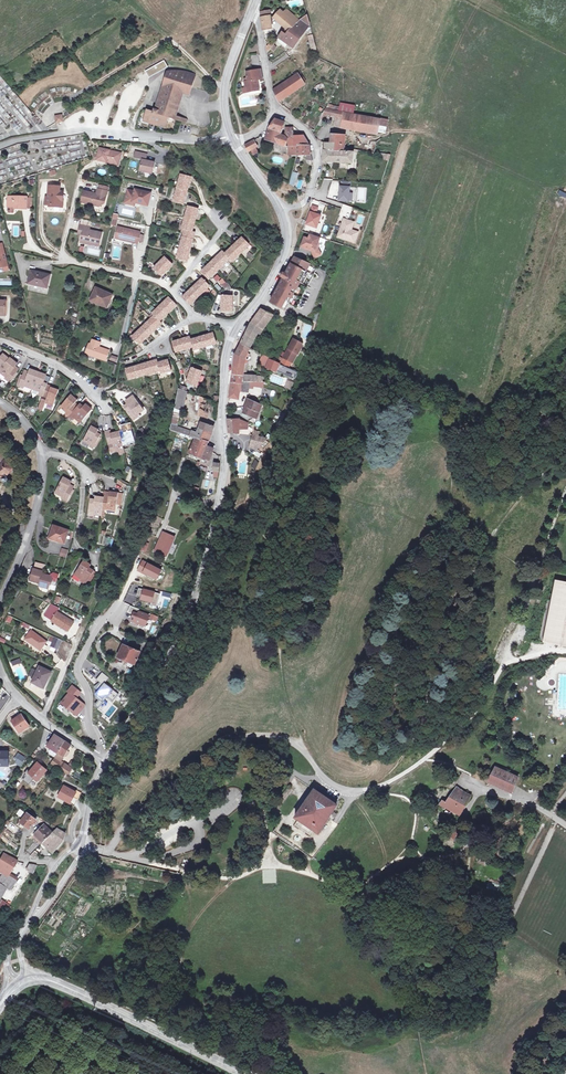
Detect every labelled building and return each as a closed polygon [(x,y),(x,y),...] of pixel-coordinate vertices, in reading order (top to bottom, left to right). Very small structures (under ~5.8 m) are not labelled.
[(299,21),(287,9),(283,13),(288,17),(296,24),(299,21)] [(296,24),(288,17),(283,13),(280,10),(274,17),(274,18),(278,22),(286,29),(289,31),(296,24)] [(272,28),(269,11),(261,13),(261,18),(263,30),(272,28)] [(293,47),(310,25),(307,15),(301,20),(299,21),(296,24),(289,31),(286,34),(283,32),(278,38),(279,38),(286,43),(293,47)] [(286,43),(279,38),(276,41),(284,46),(286,43)] [(258,80),(263,79),(261,70),(246,72),(248,81),(244,82),(245,88),(248,87),(249,92),(259,90),(258,80)] [(176,116),(184,92),(190,94),(196,75),(187,73),(182,72),(178,71),(172,71),(167,72),(155,110),(158,111),(157,115),(153,114),(154,112),(147,110),(143,121),(148,123),(148,122),(150,122),(152,122),(154,122),(157,123),(158,124),(160,126),(160,127),(165,128),(168,117),(185,123),(186,123),(187,122),(187,121),(187,120),(186,120),(176,116)] [(279,102),(305,84),(298,74),(273,90),(279,102)] [(317,91),(325,88),(323,83),(315,86),(317,91)] [(378,135),(380,120),(326,109),(320,119),(327,121),(328,115),(338,117),(343,118),(341,128),(378,135)] [(62,115),(55,116),(56,124),(63,123),(62,115)] [(275,120),(270,128),(282,132),(285,123),(275,120)] [(281,135),(281,134),(282,132),(270,128),(266,139),(286,146),(288,139),(286,139),(286,137),(281,135)] [(286,136),(286,137),(286,139),(288,139),(289,139),(292,139),(294,139),(294,136),(293,133),(293,128),(286,128),(285,133),(285,136),(286,136)] [(344,152),(345,135),(331,134),(331,143),(330,152),(343,152),(344,152)] [(289,147),(296,146),(309,145),(304,136),(294,136),(294,139),(292,139),(289,139),(289,147)] [(256,147),(253,141),(245,146),(248,152),(251,150),(255,148),(256,147)] [(325,143),(325,144),(325,146),(323,161),(352,163),(353,153),(344,152),(343,152),(330,152),(331,143),(325,143)] [(310,155),(309,145),(296,146),(297,155),(310,155)] [(297,155),(296,146),(289,147),(289,155),(297,155)] [(119,164),(121,153),(100,148),(97,160),(107,162),(107,161),(119,164)] [(152,174),(155,163),(146,160),(147,154),(140,153),(138,159),(142,160),(140,171),(152,174)] [(187,191),(191,177),(181,174),(177,189),(187,191)] [(350,192),(351,181),(339,181),(338,201),(353,202),(353,193),(350,192)] [(63,207),(63,200),(61,200),(61,192),(60,192),(60,187),(48,186),(48,194),(49,194),(49,197),(46,197),(46,205),(52,205),(53,207),(63,207)] [(103,201),(105,200),(107,191),(98,189),(97,194),(96,195),(94,195),(94,193),(84,191),(81,202),(89,204),(91,203),(93,205),(99,207),(102,205),(103,201)] [(184,205),(187,191),(177,189),(173,202),(184,205)] [(150,195),(143,193),(143,191),(138,190),(137,192),(130,191),(128,190),(126,198),(128,201),(135,203),(148,206),(150,195)] [(324,205),(326,199),(313,195),(311,201),(324,205)] [(27,197),(8,196),(8,207),(13,207),(15,207),(18,207),(18,209),(27,209),(27,208),(27,197)] [(321,213),(324,205),(311,201),(310,205),(309,209),(321,213)] [(335,226),(340,208),(330,205),(325,223),(335,226)] [(192,231),(198,209),(188,206),(182,228),(185,229),(192,231)] [(342,217),(336,238),(355,244),(360,228),(353,225),(354,221),(342,217)] [(82,219),(80,225),(90,227),(91,221),(82,219)] [(99,246),(102,233),(89,230),(90,227),(80,225),(79,230),(83,231),(82,235),(81,241),(89,242),(90,244),(99,246)] [(140,236),(140,235),(136,234),(137,231),(118,227),(116,237),(121,238),(121,240),(138,244),(138,242),(140,236)] [(319,244),(318,242),(320,238),(310,234),(309,239),(305,237),(301,247),(306,249),(306,247),(312,249),(312,251),(315,258),(321,255),(318,248),(319,244)] [(187,262),(193,239),(183,236),(178,256),(181,256),(180,260),(187,262)] [(226,260),(231,255),(235,259),(247,248),(245,245),(248,243),(243,237),(226,253),(223,251),(201,272),(206,278),(209,275),(211,277),(227,262),(226,260)] [(2,244),(0,244),(0,268),(3,267),(3,270),(9,269),(2,244)] [(173,264),(165,257),(154,269),(161,276),(173,264)] [(289,304),(301,282),(305,274),(310,264),(295,258),(290,266),(288,270),(286,274),(284,273),(282,277),(284,278),(281,282),(276,292),(271,302),(279,306),(282,300),(289,304)] [(47,288),(50,275),(31,271),(28,284),(47,288)] [(207,289),(210,286),(203,278),(183,297),(188,303),(191,300),(193,302),(202,293),(207,289)] [(220,283),(222,286),(225,289),(231,288),(228,283),(224,278),(220,283)] [(109,303),(112,295),(96,288),(90,300),(104,306),(106,302),(109,303)] [(229,312),(229,308),(232,308),(232,295),(222,295),(222,312),(229,312)] [(139,345),(157,329),(155,327),(158,325),(159,326),(162,323),(160,321),(177,305),(171,299),(169,302),(167,300),(152,314),(154,316),(151,319),(132,337),(139,345)] [(286,310),(289,304),(282,300),(279,306),(286,310)] [(241,344),(250,349),(261,328),(264,329),(274,315),(261,309),(251,324),(241,344)] [(214,344),(213,341),(216,340),(214,333),(191,340),(193,347),(194,350),(214,344)] [(186,349),(183,339),(172,342),(176,352),(186,349)] [(298,354),(303,346),(302,344),(293,339),(283,358),(292,363),(297,354),(298,354)] [(106,361),(109,351),(101,348),(100,349),(99,348),(101,343),(92,340),(91,344),(89,344),(87,350),(89,350),(88,354),(106,361)] [(248,352),(250,349),(241,344),(238,348),(248,352)] [(253,350),(264,355),(271,359),(273,354),(255,345),(253,350)] [(245,358),(247,354),(248,352),(238,348),(236,354),(245,358)] [(10,360),(3,354),(0,358),(0,372),(10,360)] [(243,375),(244,363),(247,363),(248,360),(245,358),(236,354),(234,367),(233,375),(243,376),(243,375)] [(270,359),(271,359),(264,355),(262,360),(268,363),(270,359)] [(19,369),(15,366),(17,364),(11,358),(10,360),(0,372),(6,377),(5,379),(9,381),(19,369)] [(276,372),(280,364),(270,359),(268,363),(267,367),(276,372)] [(171,370),(168,360),(158,363),(160,370),(161,373),(171,370)] [(132,378),(153,372),(150,362),(126,369),(128,377),(131,376),(132,378)] [(277,371),(295,379),(298,372),(280,365),(277,371)] [(196,387),(202,371),(192,367),(187,383),(196,387)] [(32,388),(38,372),(30,369),(29,372),(25,371),(23,375),(19,386),(24,387),(24,386),(32,388)] [(0,372),(0,378),(7,384),(9,381),(5,379),(6,377),(0,372)] [(42,397),(47,384),(43,383),(46,375),(38,372),(32,388),(40,391),(39,396),(42,397)] [(242,382),(243,376),(233,375),(232,383),(242,384),(242,382)] [(284,388),(291,390),(293,382),(287,380),(284,388)] [(249,389),(250,382),(242,382),(242,384),(232,383),(229,398),(239,400),(240,392),(241,392),(242,392),(249,392),(249,389)] [(53,406),(59,390),(51,387),(52,386),(47,384),(42,397),(39,407),(43,409),(45,404),(53,406)] [(183,412),(187,392),(186,391),(180,389),(179,388),(175,406),(175,408),(183,412)] [(69,416),(79,405),(76,403),(78,400),(71,394),(61,405),(64,408),(62,409),(66,413),(65,414),(68,417),(69,416)] [(137,415),(143,410),(133,396),(126,401),(128,404),(124,407),(134,419),(138,416),(137,415)] [(206,412),(207,399),(200,397),(199,415),(206,417),(206,412)] [(257,418),(262,405),(248,399),(243,414),(248,416),(249,415),(257,418)] [(80,423),(92,410),(85,404),(83,407),(80,404),(79,405),(69,416),(72,420),(74,418),(80,423)] [(178,427),(181,413),(174,411),(171,425),(178,427)] [(238,420),(230,420),(228,419),(229,433),(239,434),(239,429),(248,429),(249,424),(240,420),(238,420)] [(212,432),(214,427),(201,423),(199,428),(212,432)] [(135,441),(131,424),(122,426),(123,430),(119,431),(119,432),(123,446),(128,445),(127,443),(135,441)] [(178,427),(171,425),(170,430),(190,437),(192,432),(178,427)] [(94,449),(101,435),(97,433),(99,430),(91,426),(83,441),(90,445),(89,447),(94,449)] [(208,442),(212,432),(199,428),(198,431),(195,430),(194,432),(192,432),(190,437),(195,439),(208,442)] [(123,446),(119,432),(111,434),(110,431),(106,432),(111,452),(115,451),(116,452),(118,451),(119,454),(125,453),(123,446)] [(258,450),(267,439),(253,436),(250,447),(258,450)] [(202,458),(206,446),(208,442),(208,443),(208,442),(195,439),(190,453),(202,458)] [(209,460),(214,448),(206,446),(202,458),(209,460)] [(7,476),(15,469),(0,451),(0,482),(2,480),(3,481),(3,482),(5,482),(6,482),(7,482),(7,481),(8,481),(8,479),(8,478),(8,477),(7,476)] [(261,460),(263,453),(256,452),(254,458),(261,460)] [(127,480),(130,481),(134,470),(127,467),(126,472),(129,473),(127,480)] [(66,501),(74,487),(70,485),(71,482),(64,478),(55,493),(63,497),(62,498),(66,501)] [(121,505),(123,494),(118,493),(118,492),(109,491),(109,492),(105,491),(104,498),(102,509),(107,510),(107,508),(112,509),(112,507),(116,507),(116,504),(121,505)] [(102,509),(104,498),(96,497),(95,500),(91,499),(89,515),(93,516),(94,514),(101,515),(102,509)] [(65,544),(69,530),(54,525),(50,537),(59,540),(58,541),(65,544)] [(163,533),(155,551),(166,556),(168,551),(171,545),(174,538),(163,533)] [(109,546),(111,540),(101,536),(99,543),(109,546)] [(149,544),(144,542),(141,549),(145,551),(149,544)] [(176,547),(171,545),(168,551),(173,553),(176,547)] [(66,557),(68,550),(62,549),(60,556),(66,557)] [(94,571),(89,567),(91,565),(84,560),(74,574),(81,579),(80,580),(84,583),(87,579),(88,580),(94,571)] [(157,580),(161,568),(141,561),(136,572),(157,580)] [(43,572),(45,564),(35,562),(33,572),(37,570),(43,572)] [(51,585),(52,580),(57,582),(59,575),(54,573),(51,574),(50,576),(42,574),(43,572),(37,570),(33,572),(30,581),(42,584),(41,587),(48,589),(49,584),(51,585)] [(88,586),(97,573),(94,571),(88,580),(87,579),(84,583),(88,586)] [(555,580),(550,601),(543,642),(565,647),(565,582),(555,580)] [(142,597),(144,598),(144,600),(149,601),(148,604),(157,607),(160,594),(139,588),(137,596),(142,597)] [(107,606),(106,606),(109,600),(100,600),(96,607),(105,611),(107,606)] [(543,642),(550,601),(545,600),(537,641),(543,642)] [(74,622),(57,612),(59,608),(51,604),(45,615),(52,620),(52,621),(68,631),(74,622)] [(144,628),(149,616),(138,612),(139,609),(130,606),(128,612),(134,614),(132,620),(140,623),(138,626),(144,628)] [(47,642),(31,630),(25,639),(40,650),(42,648),(45,644),(47,642)] [(58,649),(62,640),(55,637),(52,643),(51,646),(58,649)] [(135,665),(141,652),(123,645),(118,657),(129,662),(128,665),(128,666),(131,667),(132,667),(133,664),(135,665)] [(44,688),(51,672),(40,667),(38,671),(34,678),(32,682),(44,688)] [(34,678),(38,671),(32,668),(28,676),(34,678)] [(103,684),(108,677),(102,672),(96,679),(103,684)] [(118,694),(99,680),(94,688),(98,691),(95,695),(100,699),(96,705),(98,707),(104,699),(111,704),(118,694)] [(70,693),(62,703),(77,715),(83,708),(83,704),(76,698),(81,692),(73,686),(68,692),(70,693)] [(29,726),(22,714),(12,721),(20,733),(29,726)] [(58,752),(65,741),(55,735),(48,746),(58,752)] [(65,764),(61,761),(65,756),(67,752),(71,745),(65,741),(58,752),(51,763),(61,770),(62,771),(67,774),(68,774),(71,769),(64,765),(65,764)] [(9,752),(0,752),(0,766),(9,766),(9,752)] [(46,777),(49,774),(46,771),(46,770),(37,763),(29,773),(38,780),(42,775),(46,777)] [(512,793),(519,778),(495,767),(487,782),(512,793)] [(300,783),(295,790),(305,796),(310,790),(300,783)] [(73,797),(76,792),(64,786),(58,797),(68,802),(71,796),(73,797)] [(328,793),(318,787),(316,790),(336,804),(338,801),(328,793)] [(460,815),(471,796),(464,792),(457,787),(446,802),(443,800),(440,804),(460,815)] [(338,813),(334,810),(337,805),(336,804),(316,790),(315,790),(295,818),(319,834),(329,818),(331,815),(335,818),(338,813)] [(78,798),(81,793),(77,791),(76,792),(73,797),(77,799),(78,798)] [(432,805),(436,799),(429,794),(425,800),(432,805)] [(38,816),(29,811),(27,813),(35,819),(38,816)] [(29,829),(36,820),(35,819),(27,813),(20,823),(29,829)] [(42,843),(49,836),(53,833),(44,825),(34,835),(42,843)] [(449,837),(454,841),(462,830),(457,826),(449,837)] [(53,853),(63,842),(66,833),(57,828),(53,833),(49,836),(50,838),(51,837),(54,839),(46,847),(53,853)] [(46,847),(54,839),(51,837),(50,838),(49,836),(42,843),(46,847)] [(18,862),(4,854),(0,860),(0,874),(2,875),(7,878),(10,874),(18,862)] [(112,871),(112,870),(111,869),(110,868),(93,864),(91,872),(107,876),(109,876),(110,876),(111,876),(111,875),(112,874),(112,873),(112,872),(112,871)] [(34,874),(36,866),(31,865),(30,866),(29,866),(27,870),(34,874)] [(18,879),(10,874),(7,878),(2,875),(0,879),(0,884),(7,888),(10,890),(18,879)] [(9,905),(0,900),(0,899),(0,915),(2,916),(9,905)]
